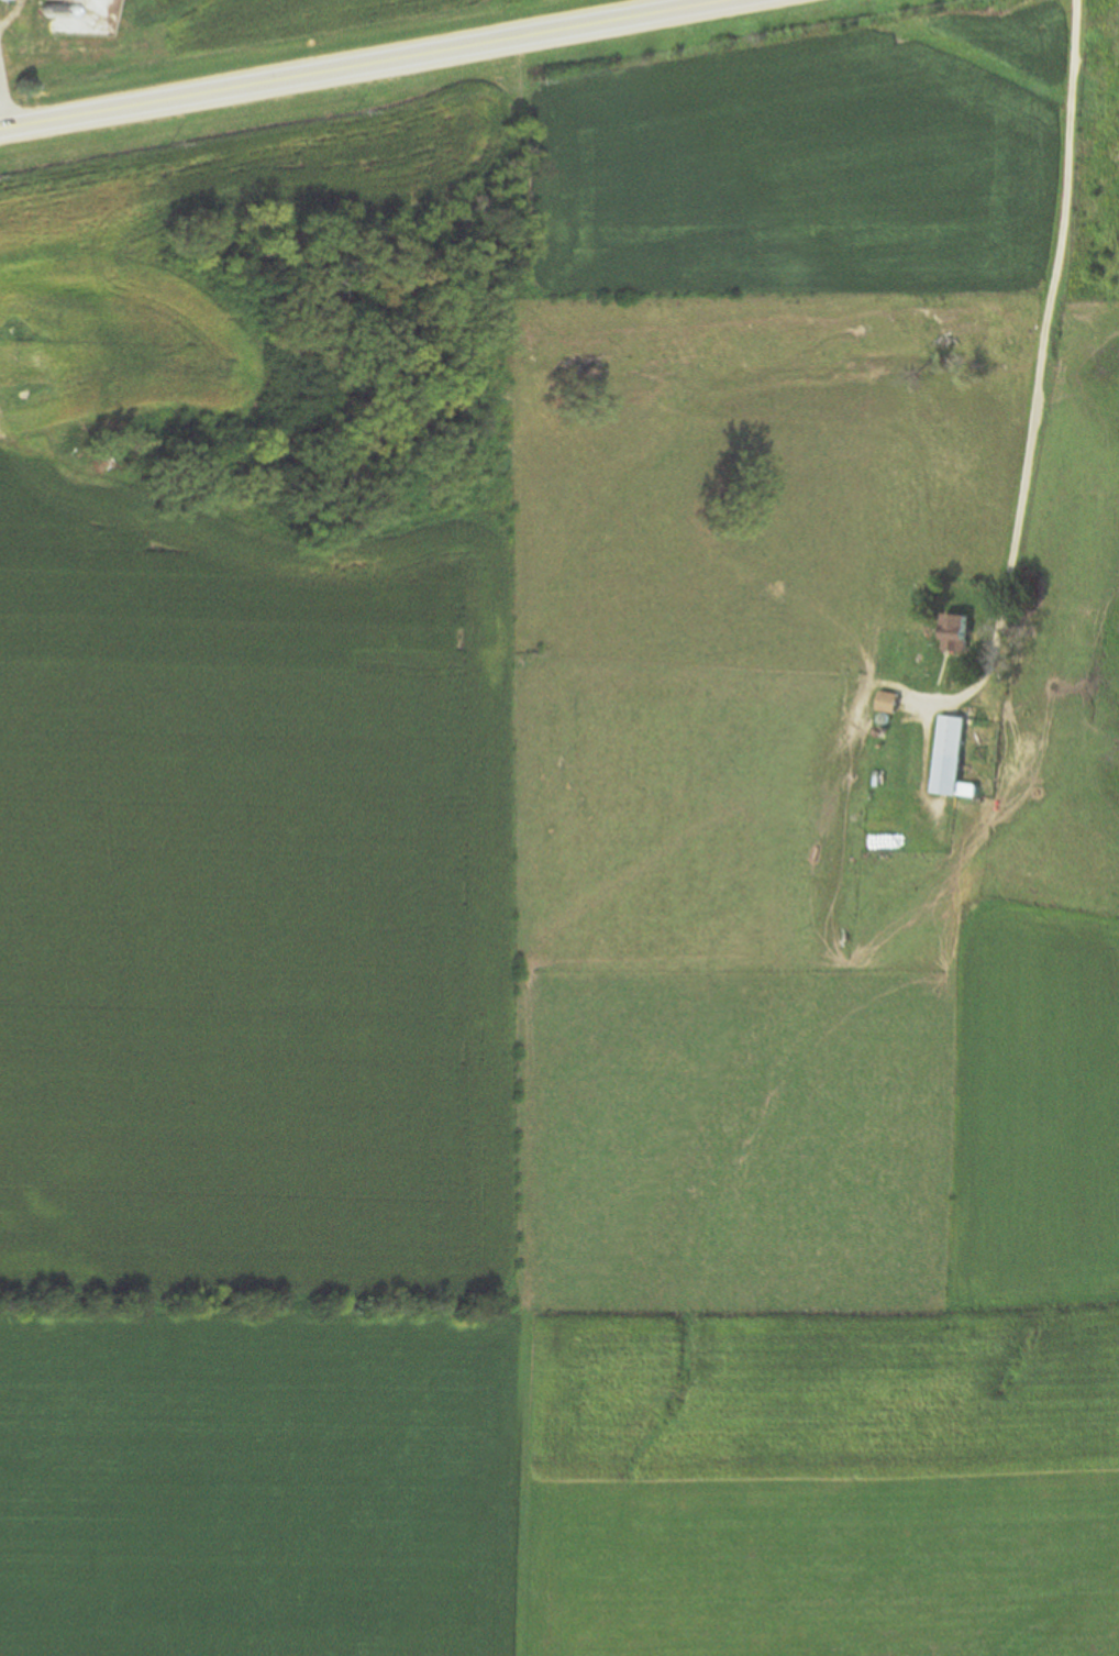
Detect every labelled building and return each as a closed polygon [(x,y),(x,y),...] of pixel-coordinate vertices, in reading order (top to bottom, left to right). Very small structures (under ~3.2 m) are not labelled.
[(56,9),(55,7),(53,5),(51,4),(48,4),(46,5),(44,7),(43,9),(42,11),(43,13),(43,15),(45,18),(47,19),(49,19),(52,19),(54,18),(55,15),(56,14),(56,11),(56,9)] [(965,654),(968,618),(942,616),(938,651),(965,654)] [(897,698),(894,717),(874,714),(877,695),(897,698)] [(961,720),(952,785),(974,787),(972,801),(924,794),(935,716),(961,720)]
